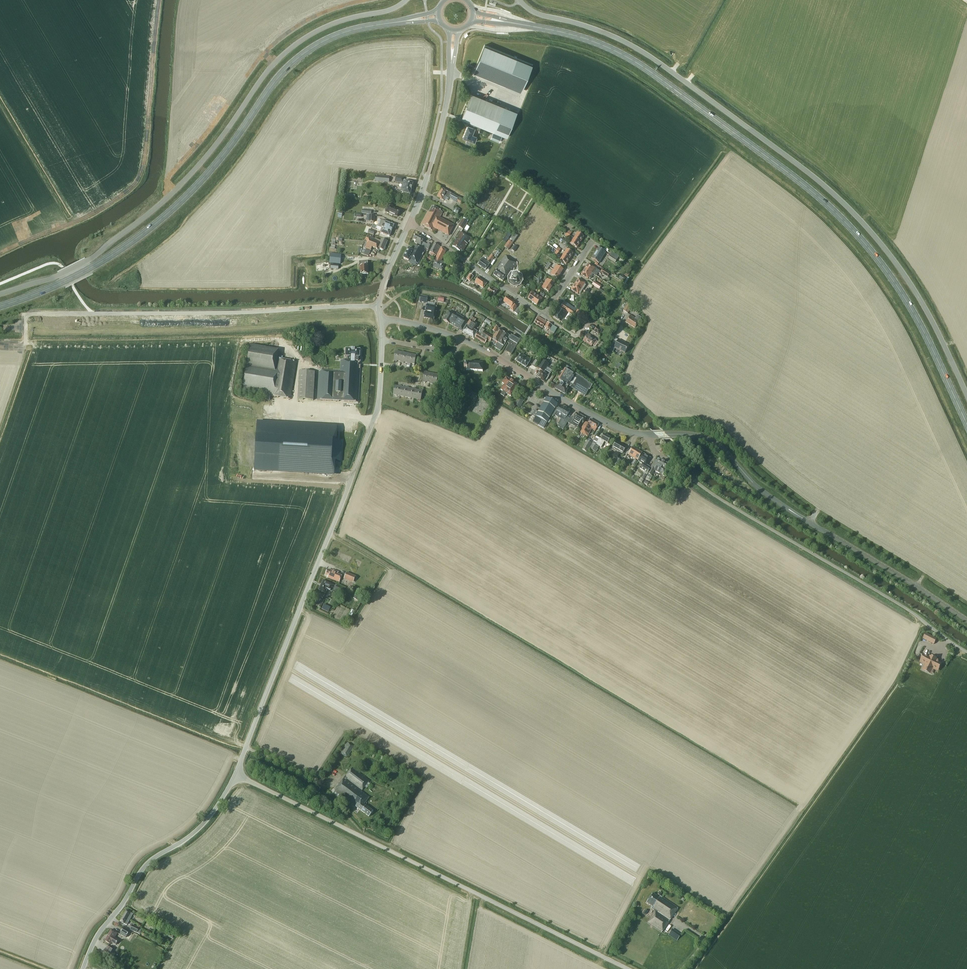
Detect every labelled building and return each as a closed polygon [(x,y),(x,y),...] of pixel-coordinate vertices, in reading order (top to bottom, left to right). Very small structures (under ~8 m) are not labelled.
[(523,88),(533,65),(484,46),(475,68),(523,88)] [(481,126),(507,137),(517,112),(472,94),(462,118),(470,122),(463,138),(468,139),(466,143),(469,144),(471,141),(475,142),(477,137),(472,134),(475,128),(479,130),(481,126)] [(499,142),(502,136),(493,132),(490,139),(499,142)] [(410,195),(412,188),(413,183),(407,181),(407,182),(403,181),(404,178),(396,177),(395,181),(402,183),(400,192),(404,193),(410,195)] [(442,188),(437,197),(444,201),(445,198),(447,199),(447,198),(449,199),(449,198),(456,202),(459,197),(447,191),(447,190),(442,188)] [(397,217),(400,210),(392,207),(393,206),(388,204),(387,209),(385,209),(384,211),(386,211),(385,212),(389,214),(393,216),(393,215),(397,217)] [(432,206),(429,212),(427,212),(421,224),(434,231),(435,229),(449,236),(454,225),(440,218),(443,212),(432,206)] [(463,229),(466,224),(468,221),(464,218),(458,226),(463,229)] [(381,220),(379,225),(382,227),(383,226),(392,230),(394,225),(385,222),(381,220)] [(389,237),(392,230),(383,226),(382,227),(379,225),(378,227),(382,228),(380,233),(389,237)] [(467,244),(471,238),(461,232),(455,240),(457,240),(453,246),(461,251),(461,250),(463,251),(468,244),(467,244)] [(508,250),(513,243),(518,236),(514,233),(504,247),(508,250)] [(577,233),(573,238),(580,242),(584,237),(577,233)] [(415,242),(421,245),(421,246),(428,250),(430,245),(427,243),(427,244),(423,242),(425,238),(421,237),(416,235),(415,236),(414,235),(413,238),(414,238),(413,239),(416,240),(415,242)] [(370,237),(368,241),(366,241),(363,247),(371,250),(372,247),(377,250),(378,248),(384,250),(385,246),(386,246),(388,241),(382,239),(381,241),(370,237)] [(566,245),(568,242),(564,239),(561,237),(559,240),(562,242),(566,245)] [(580,242),(573,238),(570,244),(576,248),(580,242)] [(436,254),(440,247),(434,243),(430,252),(432,253),(436,254)] [(418,264),(426,249),(417,245),(413,251),(409,248),(403,257),(409,261),(410,259),(418,264)] [(440,247),(436,254),(434,258),(437,259),(433,267),(442,271),(446,262),(441,261),(446,250),(440,247)] [(602,257),(605,253),(598,248),(592,258),(598,263),(601,259),(602,260),(603,258),(602,257)] [(566,249),(563,255),(569,259),(573,254),(566,249)] [(615,263),(617,260),(619,257),(612,252),(608,258),(615,263)] [(566,265),(569,259),(563,255),(559,260),(566,265)] [(486,270),(495,258),(491,256),(487,261),(482,258),(477,264),(486,270)] [(512,273),(517,265),(505,256),(495,269),(497,270),(493,275),(503,281),(506,277),(507,277),(511,272),(512,273)] [(464,270),(466,265),(464,264),(463,265),(454,259),(455,258),(453,257),(450,260),(452,262),(450,265),(459,271),(461,268),(464,270)] [(329,260),(328,260),(326,260),(326,259),(323,259),(323,263),(319,263),(315,264),(316,272),(326,271),(326,267),(329,267),(329,261),(329,260)] [(367,270),(368,270),(368,262),(359,262),(360,266),(360,270),(361,270),(361,275),(368,275),(367,270)] [(588,263),(585,269),(593,274),(596,276),(598,273),(601,275),(602,274),(607,277),(610,274),(603,269),(601,272),(595,268),(588,263)] [(553,270),(560,274),(563,270),(556,265),(553,270)] [(590,278),(593,274),(585,269),(581,275),(587,279),(589,277),(590,278)] [(558,279),(560,274),(553,270),(551,274),(558,279)] [(470,282),(473,277),(470,274),(466,279),(464,277),(462,280),(465,282),(467,280),(470,282)] [(475,282),(483,288),(486,283),(479,277),(475,282)] [(519,286),(520,284),(520,279),(516,277),(512,277),(510,281),(511,285),(514,287),(519,286)] [(578,278),(575,284),(583,289),(586,285),(584,284),(585,283),(578,278)] [(545,283),(551,288),(554,284),(547,279),(545,283)] [(592,285),(599,289),(604,292),(605,291),(600,288),(601,286),(594,282),(592,285)] [(549,292),(551,288),(545,283),(542,288),(549,292)] [(580,293),(583,289),(575,284),(571,290),(578,294),(579,292),(580,293)] [(494,296),(498,290),(491,285),(487,292),(494,296)] [(528,299),(532,302),(537,295),(532,291),(530,295),(531,295),(528,299)] [(537,295),(532,302),(537,305),(539,301),(541,302),(543,299),(537,295)] [(510,309),(513,311),(517,306),(513,304),(515,302),(507,297),(503,301),(511,307),(510,309)] [(562,323),(567,315),(569,313),(573,315),(576,309),(564,302),(560,307),(559,307),(553,317),(560,322),(561,321),(562,323)] [(628,314),(632,307),(627,304),(628,304),(625,302),(621,307),(624,309),(623,311),(628,314)] [(437,307),(427,305),(426,305),(424,318),(434,320),(437,307)] [(595,318),(599,313),(591,308),(588,313),(595,318)] [(581,313),(577,310),(573,316),(574,317),(573,319),(575,320),(577,318),(577,319),(579,320),(582,316),(580,314),(581,313)] [(463,320),(451,312),(449,311),(443,320),(450,324),(462,331),(467,322),(464,320),(463,320)] [(641,318),(638,316),(637,315),(635,318),(630,315),(626,322),(635,328),(641,318)] [(542,328),(543,327),(546,328),(545,330),(547,331),(548,329),(550,330),(552,325),(547,322),(546,324),(546,323),(546,322),(538,317),(534,323),(542,328)] [(470,319),(463,331),(473,338),(477,332),(473,330),(477,324),(470,319)] [(597,326),(593,331),(599,335),(602,330),(597,326)] [(509,340),(511,337),(498,329),(492,339),(497,343),(494,348),(500,351),(508,339),(508,340),(509,340)] [(482,335),(478,333),(475,338),(485,344),(487,341),(489,342),(492,337),(484,332),(482,335)] [(592,345),(595,347),(598,342),(595,340),(596,339),(588,334),(583,341),(591,346),(592,345)] [(509,340),(508,340),(507,343),(509,344),(505,350),(512,354),(520,341),(511,336),(511,337),(509,340)] [(613,352),(615,349),(624,354),(629,345),(618,340),(616,344),(613,342),(609,350),(613,352)] [(297,362),(278,359),(279,350),(251,345),(243,390),(271,395),(271,396),(290,399),(297,362)] [(360,365),(358,365),(358,364),(359,364),(360,362),(360,359),(360,358),(360,350),(346,349),(345,357),(348,357),(348,360),(341,360),(340,372),(339,372),(339,370),(334,369),(334,372),(319,371),(317,400),(358,403),(360,365)] [(393,361),(397,362),(397,361),(401,362),(402,353),(395,351),(393,361)] [(409,354),(402,353),(401,362),(400,362),(404,363),(404,362),(407,363),(409,354)] [(526,368),(531,360),(521,353),(516,361),(526,368)] [(407,364),(411,364),(414,364),(416,355),(409,354),(407,363),(407,364)] [(547,380),(551,374),(545,370),(549,364),(542,360),(537,368),(541,370),(537,377),(544,382),(546,379),(547,380)] [(483,372),(483,363),(467,362),(467,365),(464,364),(464,368),(467,368),(466,370),(483,372)] [(556,389),(565,394),(566,394),(567,392),(567,391),(568,390),(566,389),(568,386),(585,396),(589,389),(589,390),(592,385),(587,382),(588,382),(583,379),(584,379),(571,371),(572,369),(566,366),(565,369),(559,380),(561,382),(559,385),(558,384),(556,389)] [(315,372),(309,372),(309,370),(303,370),(303,371),(299,371),(298,399),(313,400),(315,372)] [(426,382),(429,383),(431,373),(424,372),(422,382),(426,383),(426,382)] [(433,383),(436,384),(438,375),(431,373),(429,383),(433,384),(433,383)] [(515,391),(518,386),(506,378),(502,383),(505,385),(501,390),(503,391),(501,394),(504,397),(506,393),(511,396),(514,391),(515,391)] [(400,396),(402,387),(402,386),(398,386),(395,385),(393,395),(400,396)] [(405,387),(402,387),(400,396),(407,397),(409,388),(405,387)] [(414,399),(416,389),(412,388),(412,389),(409,388),(407,397),(414,399)] [(419,390),(416,389),(414,399),(421,400),(423,390),(419,390)] [(519,408),(524,401),(518,398),(514,405),(519,408)] [(550,417),(551,415),(556,407),(557,404),(546,398),(539,411),(550,417)] [(276,413),(277,405),(266,404),(265,411),(276,413)] [(555,415),(561,419),(558,425),(559,425),(558,427),(563,430),(569,419),(566,417),(570,411),(566,409),(564,408),(560,406),(557,412),(555,415)] [(544,428),(550,417),(539,411),(538,412),(535,410),(532,414),(536,416),(533,422),(544,428)] [(583,424),(586,418),(576,413),(573,419),(571,417),(568,422),(577,427),(578,426),(580,427),(582,423),(583,424)] [(595,431),(599,424),(590,419),(588,423),(585,422),(580,432),(588,436),(592,429),(595,431)] [(337,431),(257,427),(254,467),(335,471),(335,461),(340,462),(342,441),(336,441),(337,431)] [(598,447),(598,448),(599,447),(600,448),(602,445),(604,441),(606,442),(608,444),(611,438),(610,438),(603,434),(601,438),(600,439),(599,439),(596,446),(598,447)] [(591,444),(587,441),(582,450),(587,452),(591,444)] [(623,454),(626,448),(616,441),(612,448),(623,454)] [(598,447),(596,446),(592,444),(589,449),(595,452),(598,447)] [(638,460),(642,453),(633,447),(629,454),(638,460)] [(650,467),(646,464),(650,458),(643,453),(638,461),(642,464),(639,469),(644,472),(643,473),(646,475),(650,469),(649,468),(650,467)] [(619,468),(622,462),(616,458),(613,464),(619,468)] [(648,473),(650,475),(652,475),(654,470),(663,475),(668,464),(659,459),(659,461),(655,459),(650,468),(651,468),(648,473)] [(328,577),(335,580),(339,582),(342,576),(338,574),(338,572),(334,570),(333,571),(331,570),(330,571),(327,570),(326,575),(328,576),(328,577)] [(357,577),(347,572),(344,579),(353,583),(353,582),(355,582),(357,577)] [(343,589),(337,586),(335,585),(335,586),(323,580),(319,590),(326,593),(327,589),(332,592),(333,590),(334,591),(340,594),(343,589)] [(319,598),(316,604),(321,607),(324,600),(319,598)] [(325,604),(323,609),(330,612),(332,607),(325,604)] [(934,644),(937,639),(926,633),(923,639),(934,644)] [(941,664),(936,661),(936,660),(931,657),(930,659),(924,656),(921,661),(927,664),(925,669),(928,671),(931,671),(933,667),(938,669),(940,667),(941,664)] [(349,756),(355,747),(347,742),(340,754),(346,757),(349,756)] [(369,817),(373,811),(364,804),(369,797),(361,791),(369,780),(352,768),(333,792),(355,808),(356,807),(369,817)] [(662,932),(669,921),(678,908),(660,896),(659,897),(653,893),(646,903),(652,907),(651,908),(655,911),(647,923),(662,932)] [(127,925),(133,914),(126,910),(120,921),(127,925)] [(140,934),(142,929),(139,928),(132,925),(130,930),(137,933),(140,934)] [(126,938),(129,933),(132,934),(133,932),(130,930),(129,932),(124,928),(120,934),(126,938)] [(116,945),(119,940),(114,937),(117,933),(112,929),(105,941),(110,944),(112,942),(116,945)] [(673,929),(669,935),(673,938),(677,940),(681,934),(673,929)]
